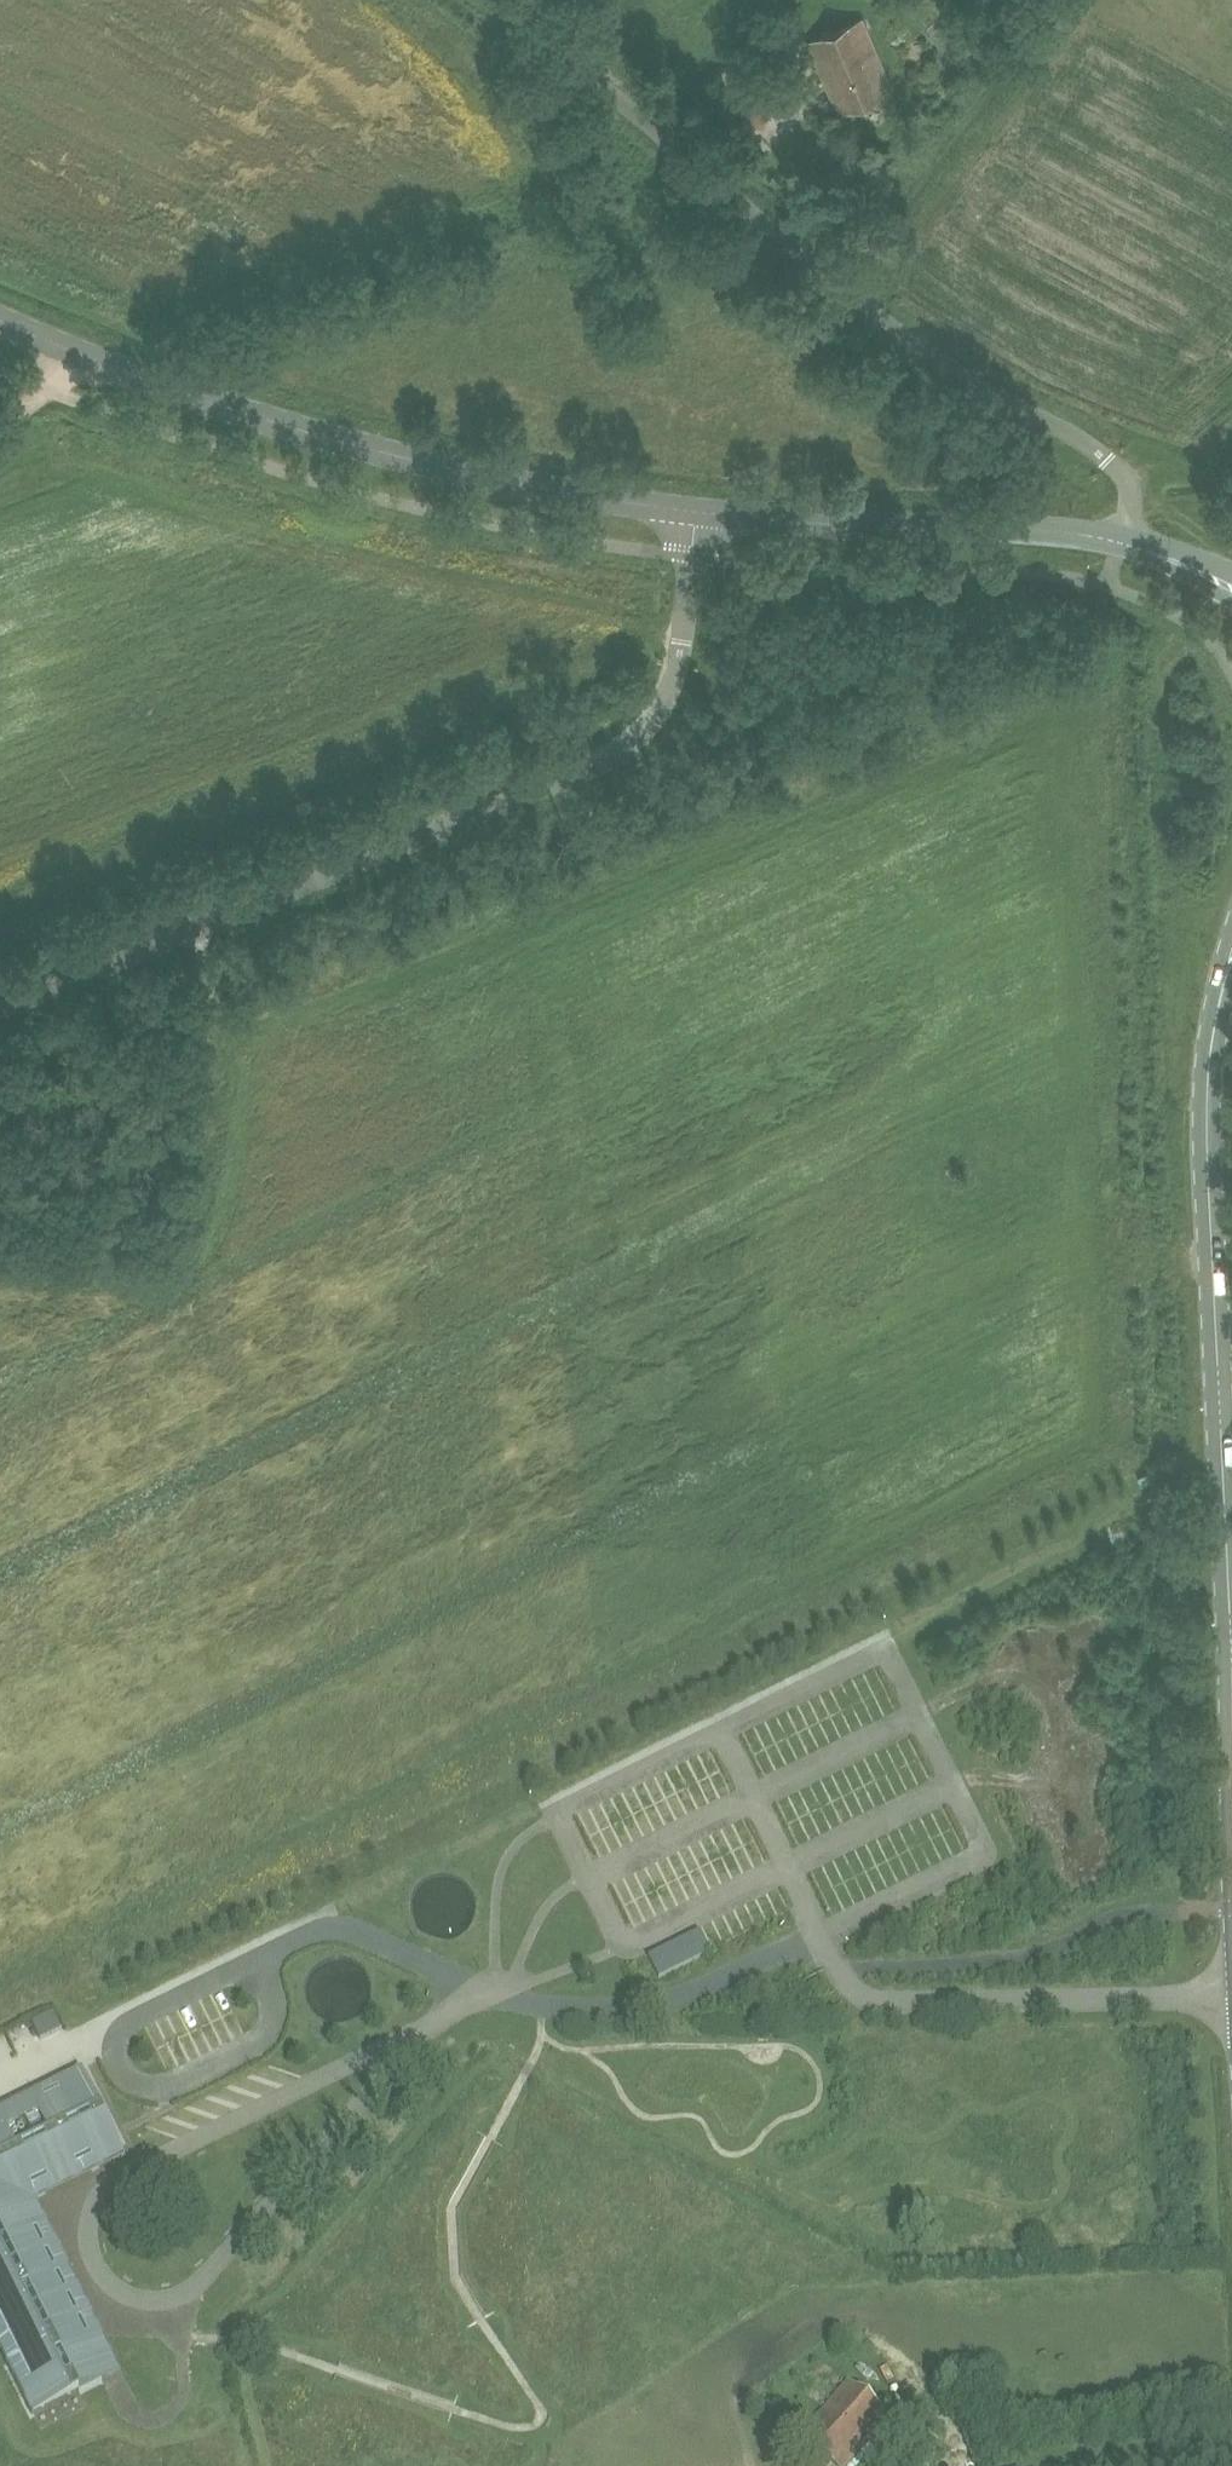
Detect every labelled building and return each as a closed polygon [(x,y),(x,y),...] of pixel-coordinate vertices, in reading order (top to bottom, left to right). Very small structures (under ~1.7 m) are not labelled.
[(861,18),(809,40),(839,112),(891,90),(861,18)] [(779,98),(742,76),(722,112),(759,133),(779,98)] [(700,1931),(648,1956),(658,1978),(710,1952),(700,1931)] [(53,2012),(30,2023),(39,2040),(61,2029),(53,2012)] [(16,2360),(7,2365),(26,2403),(73,2380),(78,2391),(102,2380),(83,2343),(91,2339),(21,2196),(120,2147),(82,2068),(81,2068),(0,2108),(0,2327),(16,2360)] [(836,2465),(844,2465),(888,2416),(847,2380),(799,2434),(836,2465)]
